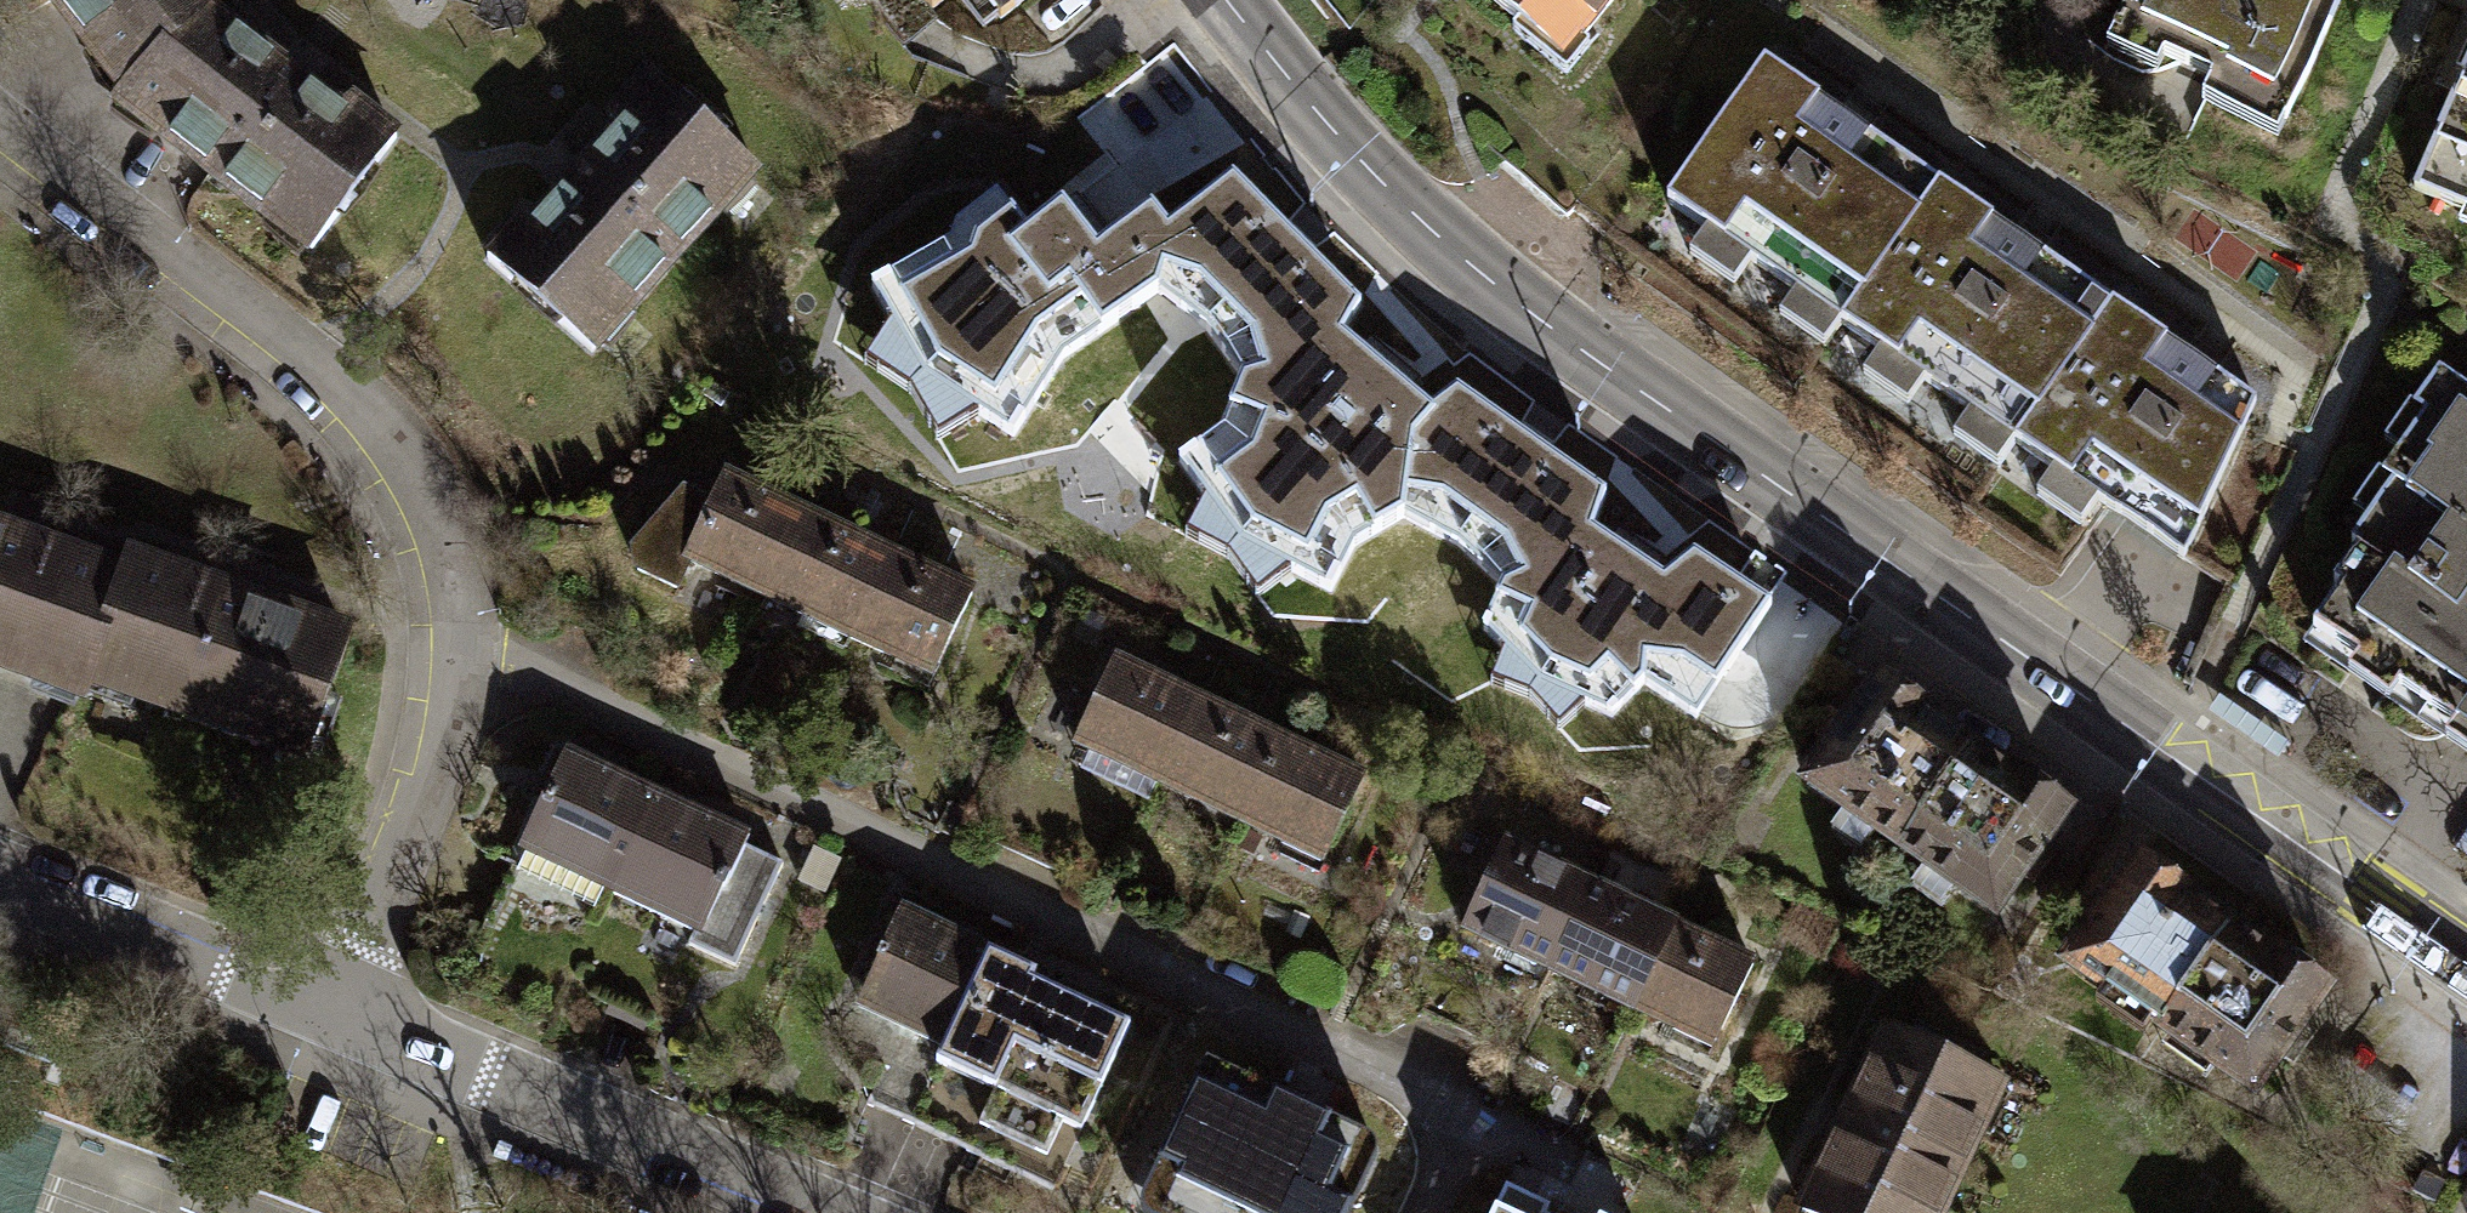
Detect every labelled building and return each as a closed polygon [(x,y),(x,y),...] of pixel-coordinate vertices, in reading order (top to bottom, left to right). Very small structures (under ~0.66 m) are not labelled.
[(124,84),(203,12),(213,4),(210,0),(56,0),(124,84)] [(994,16),(1014,0),(981,0),(994,16)] [(1519,20),(1532,5),(1570,38),(1603,0),(1496,0),(1519,20)] [(2112,30),(2204,75),(2210,83),(2283,118),(2337,0),(2128,0),(2112,30)] [(333,111),(203,12),(124,84),(113,97),(310,245),(390,139),(340,101),(333,111)] [(1825,346),(1839,325),(1934,184),(1758,66),(1665,203),(1703,228),(1686,255),(1730,285),(1746,262),(1793,294),(1779,314),(1825,346)] [(2417,190),(2466,211),(2466,70),(2417,190)] [(525,212),(485,257),(586,346),(746,168),(646,78),(607,121),(620,132),(578,179),(538,223),(525,212)] [(951,243),(873,288),(925,379),(1015,437),(1063,360),(1158,293),(1207,330),(1297,241),(1234,178),(1169,229),(1152,208),(1097,251),(1063,207),(1028,235),(997,195),(956,227),(951,243)] [(2110,303),(1934,184),(1839,325),(1874,348),(1857,373),(1904,405),(1923,376),(1971,408),(1950,440),(1996,470),(2020,436),(2110,303)] [(1404,517),(1458,545),(1531,443),(1458,390),(1430,411),(1343,338),(1360,307),(1297,241),(1207,330),(1243,379),(1222,432),(1179,463),(1241,545),(1331,592),(1354,547),(1404,517)] [(2110,303),(2020,436),(2052,467),(2037,497),(2075,528),(2099,501),(2176,556),(2257,404),(2110,303)] [(2309,622),(2466,732),(2466,391),(2434,368),(2409,403),(2422,412),(2379,474),(2388,480),(2346,540),(2353,545),(2329,579),(2336,584),(2309,622)] [(1503,588),(1485,629),(1539,686),(1613,718),(1645,684),(1698,720),(1771,606),(1694,555),(1665,580),(1593,531),(1606,495),(1531,443),(1458,545),(1503,588)] [(670,585),(690,558),(763,596),(803,511),(719,472),(704,504),(681,495),(631,546),(637,572),(670,585)] [(885,550),(803,511),(763,596),(844,635),(885,550)] [(88,674),(123,574),(0,532),(0,665),(81,693),(88,674)] [(973,592),(885,550),(844,635),(933,677),(973,592)] [(127,564),(123,574),(88,674),(300,748),(338,637),(127,564)] [(1068,741),(1153,781),(1193,696),(1109,656),(1068,741)] [(1804,782),(1900,849),(1972,747),(1877,680),(1847,722),(1831,711),(1814,734),(1831,745),(1804,782)] [(1275,735),(1193,696),(1153,781),(1234,820),(1275,735)] [(1363,777),(1275,735),(1234,820),(1323,861),(1363,777)] [(2062,810),(1972,747),(1900,849),(1990,912),(2062,810)] [(523,849),(609,889),(653,795),(567,755),(523,849)] [(744,837),(653,795),(609,889),(693,928),(713,886),(720,889),(740,845),(744,837)] [(1460,929),(1545,969),(1585,883),(1501,844),(1460,929)] [(780,863),(740,845),(720,889),(713,886),(693,928),(686,944),(732,966),(780,863)] [(2060,964),(2156,1030),(2229,924),(2133,858),(2060,964)] [(1667,922),(1585,883),(1545,969),(1626,1007),(1667,922)] [(854,1004),(939,1044),(979,960),(982,954),(897,913),(854,1004)] [(1755,964),(1667,922),(1626,1007),(1715,1049),(1755,964)] [(2322,988),(2229,924),(2156,1030),(2250,1094),(2322,988)] [(1119,1025),(979,960),(939,1044),(931,1062),(986,1088),(971,1120),(1034,1150),(1050,1117),(1071,1127),(1119,1025)] [(1800,1210),(1807,1212),(1933,1212),(1997,1081),(1889,1029),(1842,1124),(1800,1210)] [(1205,1038),(1134,1196),(1173,1212),(1343,1212),(1385,1118),(1205,1038)] [(1497,1212),(1580,1212),(1512,1181),(1497,1212)] [(1604,1204),(1600,1212),(1623,1212),(1604,1204)]
